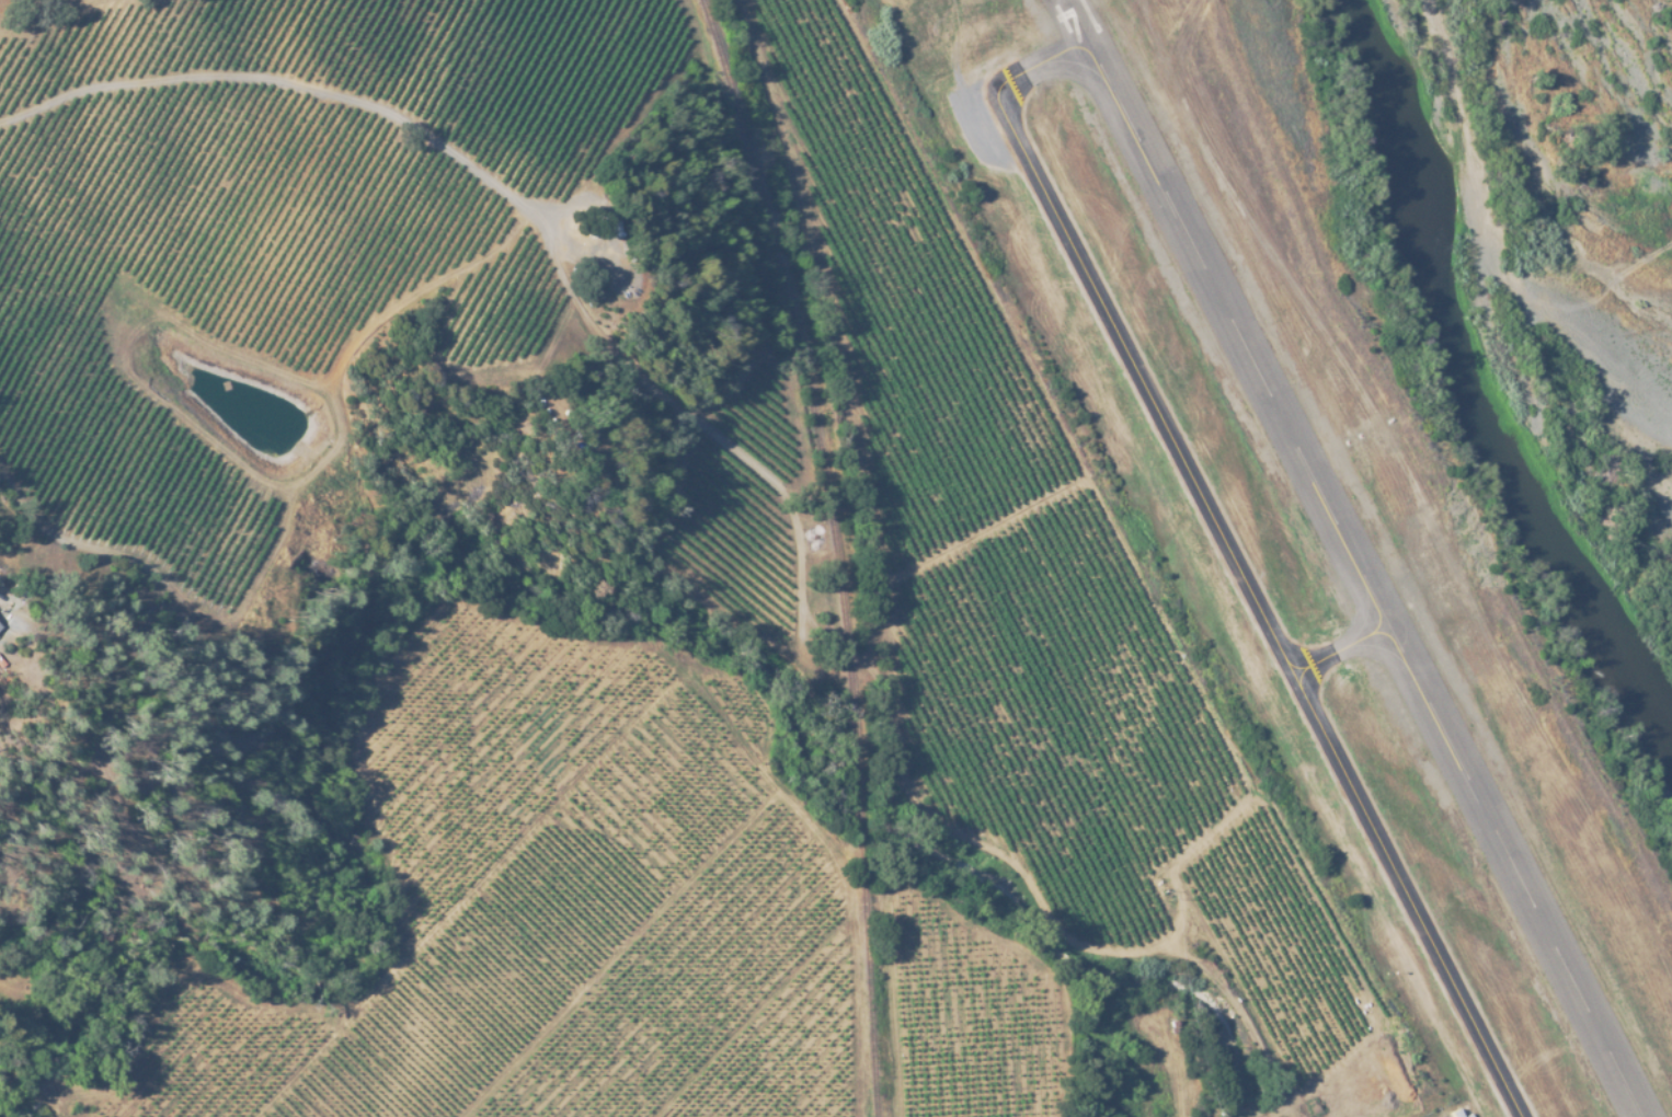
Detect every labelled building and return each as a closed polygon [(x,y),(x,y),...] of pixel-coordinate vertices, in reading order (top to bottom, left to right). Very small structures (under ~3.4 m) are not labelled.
[(1457,1108),(1448,1112),(1451,1116),(1462,1116),(1457,1108)]
